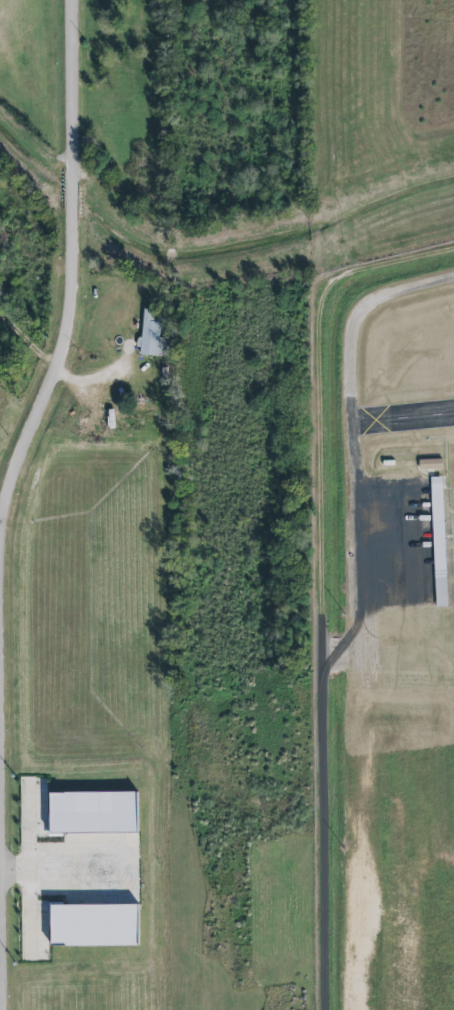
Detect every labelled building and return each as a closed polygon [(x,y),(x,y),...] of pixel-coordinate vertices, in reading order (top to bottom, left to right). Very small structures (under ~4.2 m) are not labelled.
[(138,337),(137,347),(141,347),(141,354),(159,356),(163,322),(160,322),(161,310),(155,309),(145,308),(142,337),(138,337)] [(443,459),(419,460),(419,470),(443,469),(443,459)] [(441,478),(431,478),(432,532),(433,532),(433,538),(444,538),(443,514),(434,514),(434,505),(442,505),(441,478)] [(447,607),(446,574),(434,574),(435,607),(447,607)] [(49,793),(50,835),(138,833),(137,792),(49,793)] [(138,905),(50,906),(51,947),(138,946),(138,905)]
